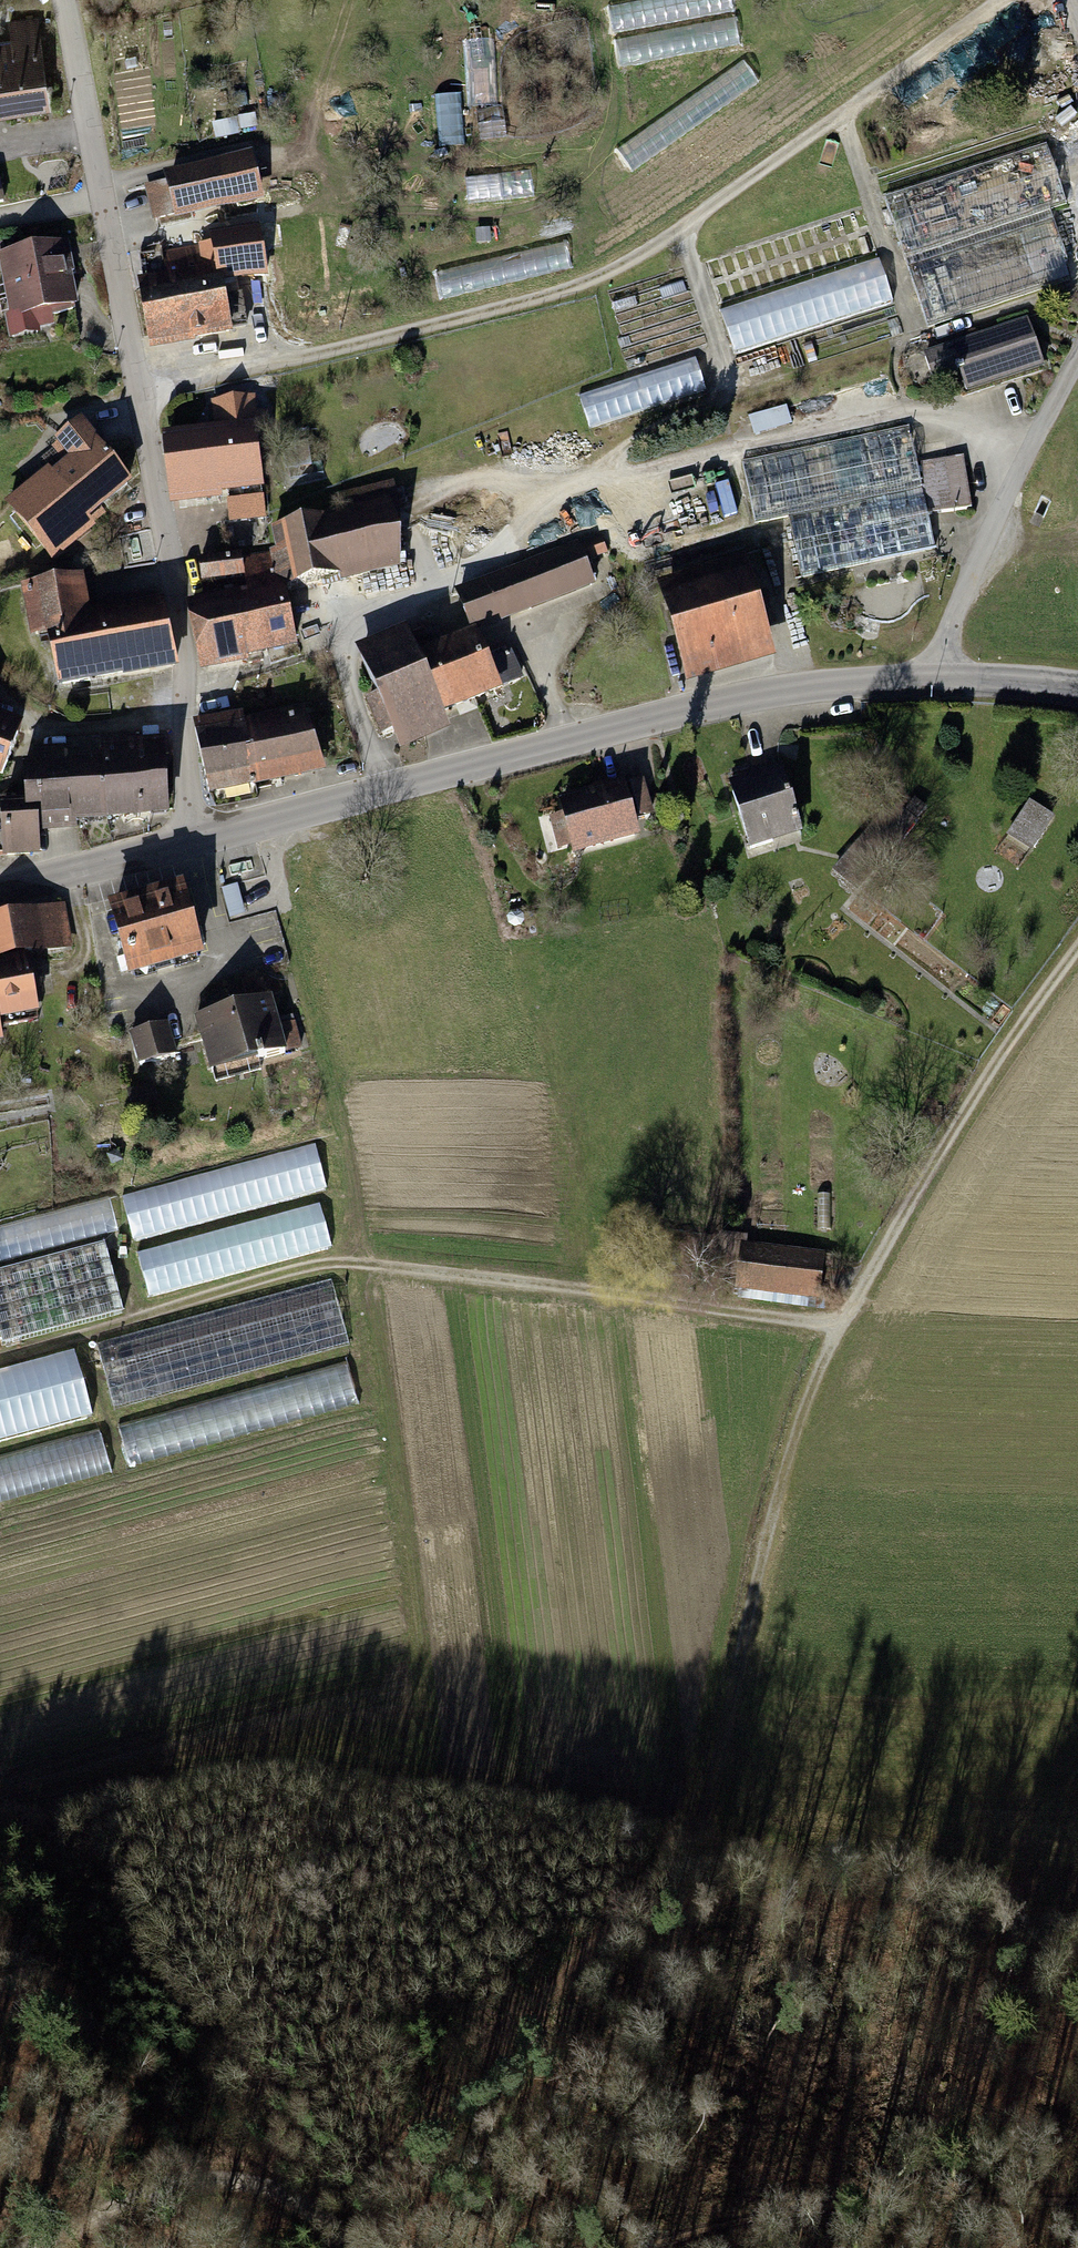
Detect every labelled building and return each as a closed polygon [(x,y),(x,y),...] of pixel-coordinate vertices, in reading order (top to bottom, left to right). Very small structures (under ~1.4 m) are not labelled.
[(607,9),(610,34),(656,28),(659,55),(741,45),(740,35),(715,38),(711,0),(685,0),(607,9)] [(0,42),(0,115),(46,108),(33,16),(7,20),(10,40),(0,42)] [(439,97),(443,149),(466,147),(462,96),(439,97)] [(252,159),(189,172),(194,199),(258,187),(252,159)] [(163,275),(139,279),(153,351),(232,337),(214,239),(159,250),(163,275)] [(0,251),(0,290),(5,317),(38,311),(40,320),(75,313),(61,240),(0,251)] [(569,248),(441,270),(445,293),(573,271),(569,248)] [(736,354),(896,304),(882,260),(723,310),(736,354)] [(1028,319),(941,344),(957,399),(1044,374),(1028,319)] [(582,394),(592,427),(709,390),(699,358),(582,394)] [(208,424),(158,431),(170,508),(262,494),(254,442),(270,439),(266,411),(254,413),(251,391),(204,399),(208,424)] [(133,483),(79,413),(42,442),(59,463),(2,507),(46,564),(92,528),(85,519),(133,483)] [(755,424),(758,436),(793,426),(790,415),(755,424)] [(960,456),(921,461),(928,513),(968,507),(960,456)] [(240,587),(178,600),(194,670),(290,645),(279,584),(335,574),(336,580),(394,566),(393,493),(387,479),(330,493),(333,507),(319,511),(319,513),(265,525),(270,548),(263,549),(246,553),(239,576),(240,587)] [(600,539),(459,594),(471,625),(499,614),(502,620),(592,584),(583,561),(605,553),(600,539)] [(233,549),(191,554),(194,579),(237,573),(233,549)] [(739,557),(648,582),(678,687),(768,662),(739,557)] [(73,572),(11,585),(23,642),(38,639),(50,696),(167,671),(152,601),(83,615),(73,572)] [(431,628),(362,658),(378,697),(369,701),(383,735),(520,677),(509,652),(486,662),(475,636),(441,650),(431,628)] [(233,713),(187,721),(202,798),(319,772),(303,708),(235,722),(233,713)] [(12,725),(0,721),(0,759),(12,725)] [(159,734),(94,737),(95,753),(21,757),(24,798),(0,800),(0,859),(32,857),(30,828),(69,826),(69,812),(163,807),(159,734)] [(774,766),(722,782),(744,854),(796,838),(774,766)] [(641,776),(546,802),(561,856),(630,836),(626,823),(652,816),(641,776)] [(1055,821),(1026,802),(1001,840),(1031,859),(1055,821)] [(179,887),(112,907),(134,979),(200,959),(179,887)] [(36,1015),(24,958),(66,945),(60,905),(0,915),(0,1022),(36,1015)] [(265,994),(188,1013),(203,1075),(298,1051),(289,1018),(272,1022),(265,994)] [(161,1023),(124,1033),(133,1070),(170,1060),(161,1023)] [(134,1242),(328,1190),(315,1144),(121,1196),(134,1242)] [(118,1233),(108,1196),(0,1225),(0,1264),(118,1233)] [(149,1298),(334,1248),(322,1204),(137,1254),(149,1298)] [(816,1300),(820,1254),(746,1247),(747,1238),(711,1234),(707,1275),(730,1277),(728,1292),(816,1300)] [(3,1347),(123,1314),(103,1243),(0,1272),(0,1337),(3,1347)] [(332,1276),(98,1345),(117,1412),(351,1343),(332,1276)] [(91,1418),(73,1351),(0,1371),(0,1443),(91,1418)] [(342,1366),(120,1426),(130,1465),(353,1404),(342,1366)] [(0,1458),(0,1500),(109,1472),(98,1432),(0,1458)]
